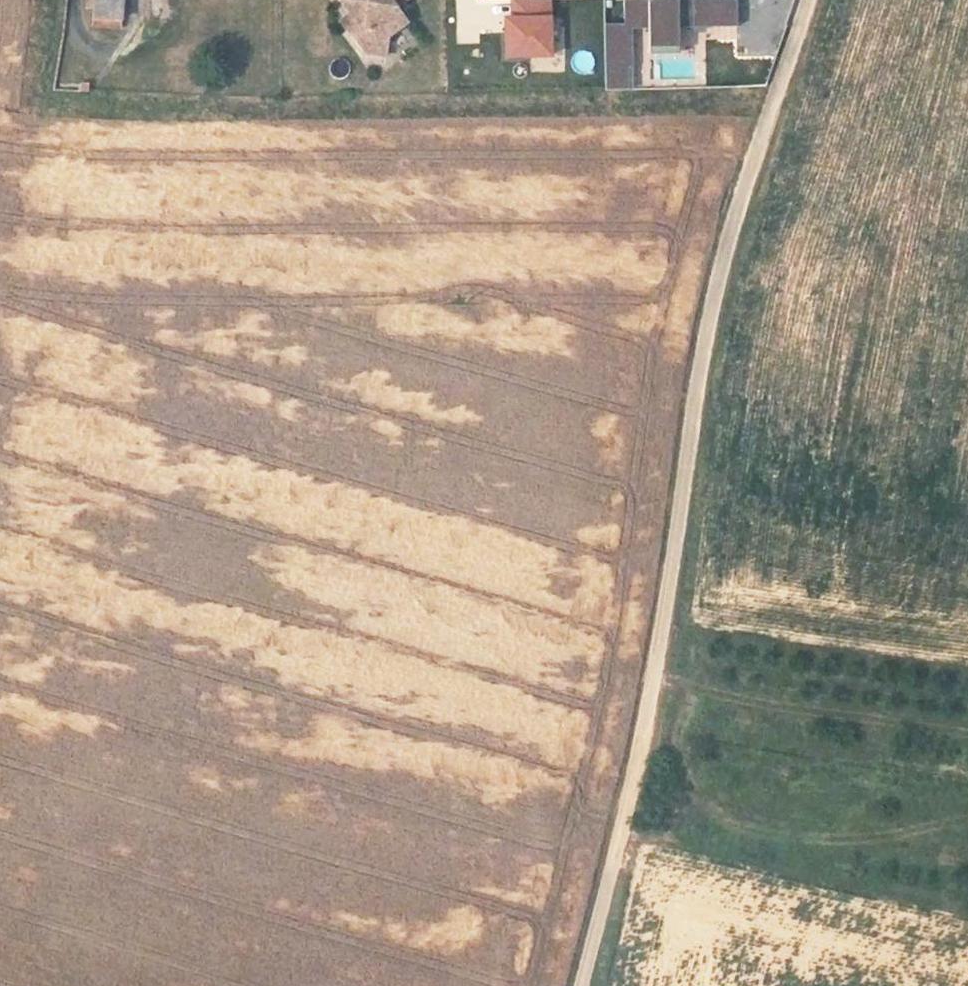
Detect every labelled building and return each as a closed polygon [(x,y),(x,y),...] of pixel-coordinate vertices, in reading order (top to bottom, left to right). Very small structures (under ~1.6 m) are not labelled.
[(92,10),(94,0),(85,0),(84,9),(92,10)] [(92,10),(91,16),(120,19),(122,0),(94,0),(92,10)] [(353,14),(365,30),(355,38),(366,54),(386,57),(389,37),(408,23),(398,8),(409,0),(343,0),(353,14)] [(549,0),(512,1),(513,21),(505,22),(506,59),(550,58),(549,0)] [(632,31),(649,31),(679,30),(695,30),(695,29),(704,28),(704,30),(738,30),(737,0),(719,0),(624,2),(625,26),(605,26),(606,92),(629,91),(629,70),(633,70),(632,31)] [(365,30),(353,14),(343,22),(355,38),(365,30)] [(679,30),(649,31),(649,51),(679,51),(679,30)]
